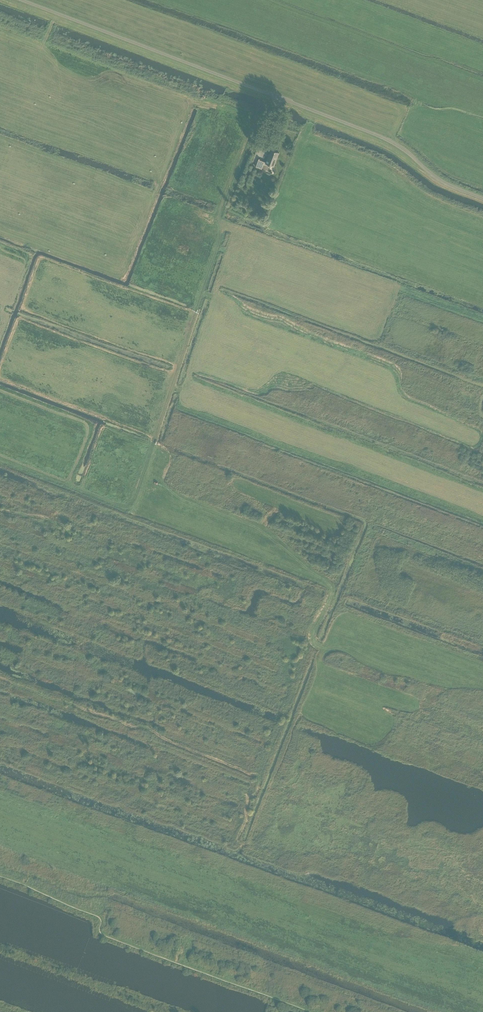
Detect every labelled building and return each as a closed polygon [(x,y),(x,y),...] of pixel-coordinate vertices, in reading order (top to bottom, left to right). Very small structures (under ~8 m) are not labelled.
[(279,153),(272,150),(269,157),(268,157),(266,162),(259,160),(260,159),(257,167),(262,169),(263,165),(267,166),(268,164),(274,166),(279,153)]
